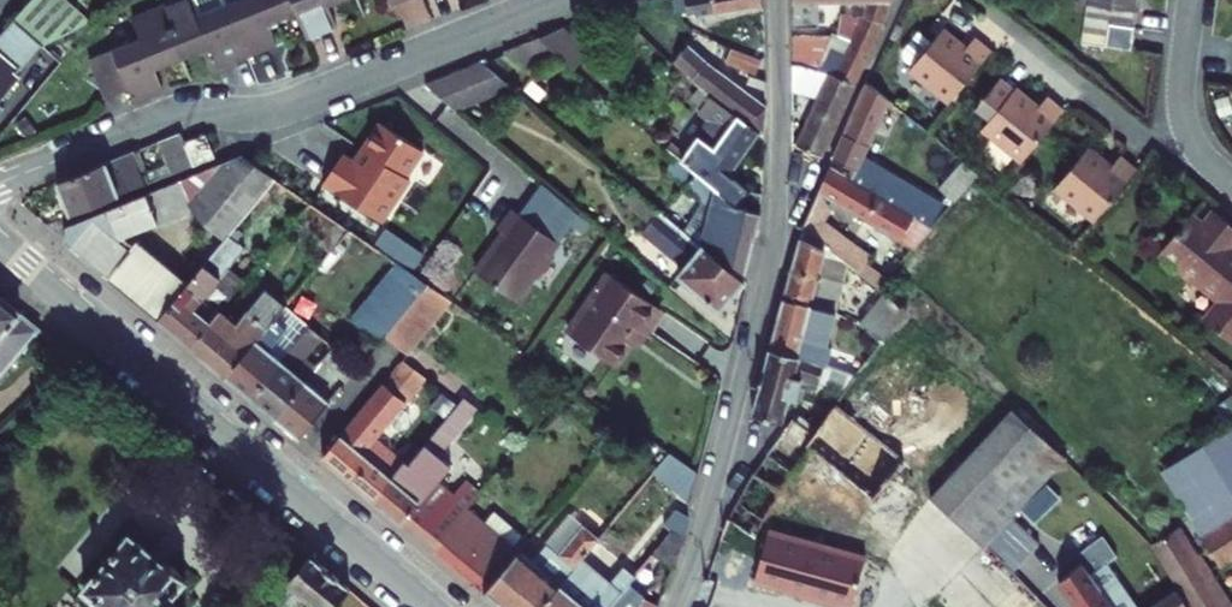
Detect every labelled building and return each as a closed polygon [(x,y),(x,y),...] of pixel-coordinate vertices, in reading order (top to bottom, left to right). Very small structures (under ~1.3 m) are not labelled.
[(26,9),(42,27),(66,6),(61,0),(37,0),(26,9)] [(191,65),(221,54),(227,69),(255,59),(233,6),(231,0),(197,0),(170,10),(191,65)] [(255,59),(285,47),(277,26),(306,15),(300,0),(248,0),(233,6),(255,59)] [(359,0),(300,0),(306,15),(317,40),(345,29),(337,8),(359,0)] [(753,14),(752,0),(663,0),(663,13),(687,12),(687,18),(753,14)] [(827,8),(829,0),(784,0),(785,31),(808,31),(808,8),(827,8)] [(836,0),(829,0),(827,8),(835,8),(836,0)] [(861,8),(886,9),(888,0),(836,0),(835,8),(861,8)] [(1140,45),(1145,0),(1090,0),(1082,57),(1106,60),(1108,41),(1140,45)] [(886,9),(861,8),(855,21),(877,31),(883,20),(886,9)] [(165,75),(191,65),(170,10),(141,22),(148,39),(99,58),(114,96),(136,87),(141,101),(171,89),(165,75)] [(843,47),(838,46),(834,54),(839,56),(833,69),(829,67),(824,77),(851,89),(877,31),(855,21),(843,47)] [(18,111),(12,106),(35,80),(31,76),(54,48),(28,26),(0,53),(0,132),(18,111)] [(949,107),(990,54),(974,42),(964,53),(941,34),(909,74),(949,107)] [(540,49),(563,70),(576,55),(551,35),(540,49)] [(1108,41),(1106,60),(1138,64),(1140,45),(1108,41)] [(817,74),(822,42),(785,42),(786,70),(800,68),(817,74)] [(686,80),(701,62),(681,44),(665,61),(686,80)] [(686,80),(702,94),(758,145),(758,113),(701,62),(686,80)] [(450,114),(508,91),(477,64),(419,88),(450,114)] [(814,103),(794,150),(818,161),(851,89),(824,77),(817,74),(800,68),(786,70),(786,91),(814,103)] [(743,87),(757,93),(757,84),(746,79),(743,87)] [(849,179),(930,227),(941,204),(887,171),(863,159),(889,100),(866,83),(832,161),(853,170),(849,179)] [(1026,167),(1067,112),(1050,100),(1040,111),(1016,93),(1011,98),(998,87),(975,117),(989,127),(984,134),(1026,167)] [(725,184),(758,145),(702,94),(694,104),(704,113),(697,121),(708,131),(677,167),(678,168),(724,208),(756,220),(757,202),(734,192),(725,184)] [(377,132),(351,168),(341,162),(321,191),(377,231),(408,190),(403,187),(421,163),(377,132)] [(181,173),(202,164),(194,144),(190,135),(168,144),(181,173)] [(194,144),(202,164),(220,156),(212,136),(194,144)] [(1057,190),(1099,222),(1140,170),(1124,157),(1113,169),(1089,150),(1057,190)] [(71,186),(83,215),(159,182),(147,154),(71,186)] [(963,162),(939,188),(955,202),(979,176),(963,162)] [(194,233),(220,253),(243,224),(272,188),(238,164),(62,239),(58,251),(120,302),(136,283),(142,288),(150,277),(142,271),(149,262),(135,251),(132,254),(125,248),(190,220),(194,233)] [(737,289),(738,289),(756,220),(724,208),(678,168),(671,177),(681,186),(679,189),(674,185),(667,193),(673,198),(677,194),(707,220),(700,238),(678,220),(682,216),(654,192),(642,207),(737,289)] [(830,168),(819,192),(914,248),(932,228),(930,227),(849,179),(830,168)] [(832,210),(819,192),(811,210),(825,221),(832,210)] [(713,319),(737,289),(642,207),(628,195),(613,214),(632,230),(628,234),(637,242),(636,244),(675,277),(670,283),(713,319)] [(811,210),(803,227),(828,247),(839,232),(825,221),(811,210)] [(1169,260),(1229,309),(1208,335),(1231,354),(1231,226),(1222,217),(1208,233),(1198,224),(1169,260)] [(542,258),(549,246),(502,218),(490,238),(496,242),(486,259),(484,258),(470,280),(513,307),(529,280),(533,282),(546,260),(542,258)] [(181,302),(156,332),(187,358),(216,321),(242,291),(225,278),(240,258),(230,251),(238,240),(242,243),(252,231),(243,224),(220,253),(191,290),(181,302)] [(783,299),(835,314),(849,264),(828,247),(803,227),(783,299)] [(849,264),(859,273),(867,263),(871,256),(839,232),(828,247),(849,264)] [(867,263),(859,273),(878,288),(887,277),(867,263)] [(347,328),(398,369),(448,309),(393,272),(347,328)] [(136,283),(120,302),(156,332),(181,302),(150,277),(142,288),(136,283)] [(563,339),(612,369),(636,328),(641,331),(654,310),(600,277),(563,339)] [(42,315),(0,280),(0,360),(42,315)] [(860,326),(883,343),(907,314),(885,294),(860,326)] [(187,358),(223,388),(283,315),(262,298),(232,334),(216,321),(187,358)] [(835,314),(783,299),(769,349),(799,357),(827,366),(832,349),(826,348),(835,314)] [(223,388),(246,407),(305,337),(295,328),(298,323),(285,312),(283,315),(223,388)] [(305,337),(246,407),(270,427),(299,391),(311,377),(300,368),(318,347),(305,337)] [(845,391),(857,376),(827,366),(799,357),(769,349),(753,415),(783,421),(785,414),(790,395),(798,397),(801,382),(818,388),(819,383),(845,391)] [(328,355),(311,377),(318,382),(323,375),(341,391),(353,376),(328,355)] [(417,385),(398,369),(318,467),(368,509),(395,465),(402,472),(411,461),(378,434),(417,385)] [(1231,421),(1231,398),(1217,407),(1227,424),(1231,421)] [(789,423),(766,455),(792,474),(811,449),(896,518),(913,493),(901,483),(905,478),(896,470),(904,460),(835,405),(817,430),(814,434),(795,420),(792,419),(789,423)] [(949,515),(983,547),(985,545),(1011,518),(1065,459),(1013,410),(930,498),(949,515)] [(414,486),(465,424),(451,412),(411,461),(402,472),(395,465),(368,509),(430,560),(462,519),(427,491),(424,494),(414,486)] [(785,414),(783,421),(789,423),(792,419),(785,414)] [(800,415),(795,420),(814,434),(817,430),(800,415)] [(1201,536),(1231,515),(1231,424),(1160,472),(1201,536)] [(753,473),(780,493),(792,474),(766,455),(753,473)] [(667,461),(646,485),(685,514),(695,480),(693,478),(667,461)] [(1024,514),(1044,534),(1068,510),(1048,490),(1024,514)] [(924,505),(942,522),(949,515),(930,498),(924,505)] [(1219,566),(1231,557),(1231,515),(1201,536),(1219,566)] [(515,561),(482,602),(488,606),(546,606),(556,595),(569,579),(607,532),(590,518),(578,532),(554,560),(543,552),(527,570),(515,561)] [(985,545),(1012,572),(1039,543),(1011,518),(985,545)] [(430,560),(482,602),(515,561),(462,519),(430,560)] [(568,524),(543,552),(554,560),(578,532),(568,524)] [(130,525),(85,577),(115,604),(113,606),(183,606),(186,604),(168,588),(186,569),(163,548),(160,551),(130,525)] [(1175,529),(1152,542),(1191,606),(1225,606),(1175,529)] [(866,558),(769,531),(755,582),(781,589),(781,586),(822,597),(821,600),(846,606),(852,606),(866,558)] [(612,605),(648,561),(649,558),(660,538),(651,534),(597,601),(604,606),(611,606),(612,605)] [(1106,564),(1117,557),(1103,535),(1080,554),(1081,565),(1058,582),(1076,606),(1136,606),(1106,564)] [(649,558),(660,563),(665,554),(677,559),(681,546),(660,538),(649,558)] [(674,569),(677,559),(665,554),(660,563),(674,569)] [(307,606),(333,606),(345,594),(305,561),(264,606),(301,606),(304,604),(307,606)] [(556,595),(570,606),(604,606),(597,601),(569,579),(556,595)] [(1177,590),(1151,606),(1187,606),(1177,590)] [(556,595),(546,606),(570,606),(556,595)] [(660,606),(641,599),(636,606),(660,606)]
